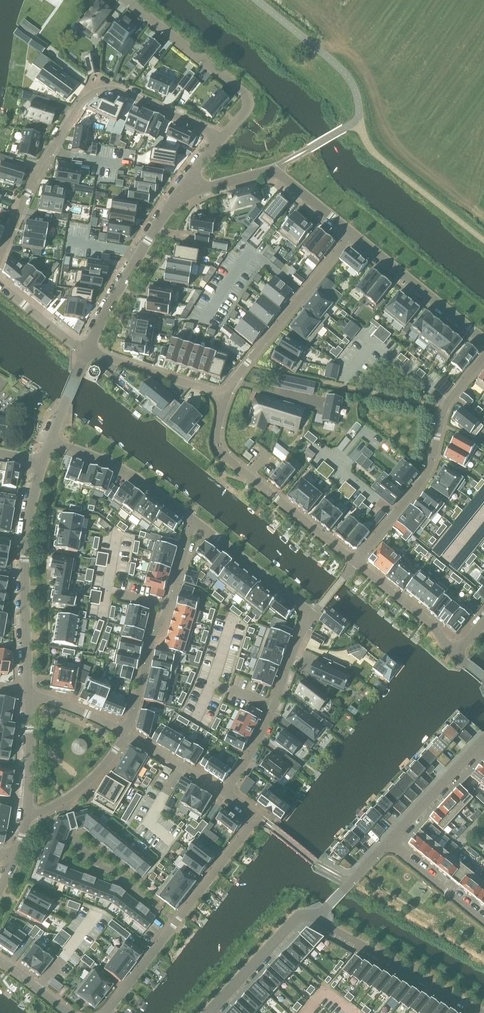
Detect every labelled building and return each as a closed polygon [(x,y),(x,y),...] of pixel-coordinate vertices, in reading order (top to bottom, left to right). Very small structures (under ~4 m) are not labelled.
[(99,2),(82,24),(100,38),(110,25),(104,21),(111,12),(99,2)] [(126,18),(125,19),(122,16),(108,33),(123,45),(117,52),(123,56),(134,44),(128,39),(137,28),(131,23),(132,23),(126,18)] [(34,37),(28,45),(41,54),(47,46),(34,37)] [(153,57),(161,47),(150,39),(133,61),(144,69),(148,64),(154,68),(159,62),(153,57)] [(41,71),(35,79),(54,93),(56,91),(67,99),(65,97),(73,87),(74,88),(75,88),(59,76),(63,70),(47,59),(39,70),(41,71)] [(147,89),(167,98),(174,81),(154,72),(147,89)] [(190,82),(191,80),(185,76),(178,85),(184,90),(190,82)] [(191,80),(190,82),(195,86),(199,82),(193,77),(191,80)] [(219,90),(202,109),(212,118),(230,99),(219,90)] [(32,103),(27,118),(35,121),(34,123),(41,125),(42,123),(50,125),(55,110),(46,107),(48,100),(32,95),(30,102),(32,103)] [(87,107),(86,109),(117,123),(127,102),(119,98),(117,103),(113,101),(113,97),(111,97),(109,97),(107,97),(105,97),(103,98),(101,98),(99,99),(97,100),(95,101),(94,102),(92,103),(90,104),(89,106),(87,107)] [(126,125),(125,127),(126,127),(135,131),(144,110),(135,106),(134,106),(126,125)] [(144,110),(135,131),(145,135),(145,136),(155,115),(154,115),(144,110)] [(145,135),(145,136),(156,141),(158,136),(165,119),(154,114),(154,115),(155,115),(145,136),(145,135)] [(115,124),(111,134),(121,135),(124,128),(115,124)] [(168,137),(166,143),(175,147),(177,141),(192,148),(197,138),(193,136),(194,134),(172,125),(167,137),(168,137)] [(75,127),(71,151),(84,153),(88,130),(75,127)] [(24,132),(19,154),(34,157),(36,149),(37,150),(39,144),(37,143),(39,136),(40,134),(24,130),(23,132),(24,132)] [(156,141),(152,150),(153,150),(159,151),(164,138),(158,136),(156,141)] [(153,150),(150,163),(175,167),(178,154),(159,151),(153,150)] [(11,165),(13,159),(0,155),(0,162),(11,165)] [(58,161),(55,181),(60,182),(75,185),(78,185),(80,172),(70,171),(71,163),(58,161)] [(2,163),(0,169),(0,178),(4,179),(4,181),(14,184),(15,182),(20,184),(24,169),(2,163)] [(142,179),(142,180),(158,182),(158,183),(163,184),(165,172),(162,172),(155,170),(143,168),(142,179)] [(135,189),(152,192),(151,193),(156,194),(158,183),(158,182),(142,180),(142,179),(137,178),(135,189)] [(42,186),(40,198),(63,202),(63,203),(65,203),(67,191),(74,192),(74,191),(75,185),(60,182),(59,189),(42,186)] [(130,188),(128,200),(150,203),(151,193),(152,192),(135,189),(130,188)] [(240,192),(230,195),(231,199),(230,200),(230,202),(231,202),(234,210),(260,203),(256,188),(245,191),(240,192)] [(279,196),(260,219),(271,227),(289,205),(279,196)] [(40,198),(38,211),(55,214),(53,220),(67,222),(68,215),(61,214),(63,203),(63,202),(40,198)] [(112,210),(112,211),(137,215),(139,204),(114,199),(112,210)] [(256,208),(243,224),(248,228),(262,212),(256,208)] [(110,210),(108,221),(110,222),(110,221),(133,225),(132,226),(135,226),(137,215),(112,211),(112,210),(110,210)] [(287,222),(279,233),(287,240),(304,220),(296,213),(295,212),(291,218),(289,217),(290,215),(290,214),(285,221),(287,222)] [(192,215),(189,230),(198,231),(197,234),(196,234),(195,241),(209,243),(210,237),(209,236),(209,233),(213,234),(216,220),(206,218),(206,217),(198,216),(198,217),(192,215)] [(304,220),(287,240),(296,247),(305,237),(307,238),(306,238),(307,239),(312,232),(311,232),(310,234),(308,232),(313,227),(312,226),(304,220)] [(110,222),(107,241),(120,243),(121,236),(130,238),(132,226),(133,225),(110,221),(110,222)] [(25,222),(23,234),(45,238),(47,239),(50,226),(25,222)] [(318,229),(302,248),(311,255),(327,236),(318,229)] [(23,234),(21,246),(37,249),(41,250),(43,250),(45,238),(23,234)] [(308,259),(305,263),(313,270),(317,266),(336,243),(327,236),(311,255),(308,259)] [(174,261),(173,262),(193,265),(193,264),(197,265),(200,252),(176,248),(174,261)] [(350,248),(340,260),(358,275),(368,263),(350,248)] [(85,272),(102,276),(106,277),(108,264),(109,258),(109,256),(101,255),(100,262),(87,260),(85,272)] [(8,256),(2,272),(2,273),(2,272),(14,282),(24,270),(24,269),(15,262),(13,265),(7,261),(8,257),(8,256)] [(168,260),(166,271),(191,275),(197,276),(199,266),(193,265),(173,262),(174,261),(168,260)] [(14,282),(13,282),(22,289),(36,272),(27,265),(24,269),(24,270),(14,282)] [(292,267),(286,274),(291,279),(295,273),(297,271),(292,267)] [(372,269),(356,289),(366,297),(382,277),(372,269)] [(77,271),(74,283),(100,288),(102,276),(85,272),(77,271)] [(166,271),(164,282),(189,286),(191,275),(166,271)] [(36,272),(22,289),(31,296),(39,286),(39,287),(45,280),(36,272)] [(295,273),(291,279),(300,286),(305,281),(295,273)] [(382,277),(366,297),(376,306),(392,286),(382,277)] [(275,278),(268,287),(286,301),(293,292),(285,286),(275,278)] [(321,283),(317,289),(326,296),(330,291),(321,283)] [(39,286),(31,296),(46,308),(54,299),(54,298),(39,287),(39,286)] [(151,287),(149,299),(173,303),(176,291),(151,287)] [(268,287),(261,296),(262,297),(263,297),(279,310),(279,309),(286,301),(268,287)] [(71,289),(69,300),(85,303),(90,304),(92,293),(71,289)] [(317,291),(309,300),(325,314),(326,313),(333,304),(317,291)] [(400,292),(384,312),(394,320),(410,300),(400,292)] [(262,297),(256,305),(274,319),(281,310),(279,309),(279,310),(263,297),(262,297)] [(149,299),(146,311),(171,316),(173,303),(149,299)] [(67,300),(64,316),(82,320),(85,303),(69,300),(67,300)] [(309,300),(302,309),(304,311),(304,310),(322,325),(323,324),(329,316),(326,313),(325,314),(309,300)] [(410,300),(394,320),(404,328),(420,309),(410,300)] [(256,305),(249,313),(267,328),(274,319),(256,305)] [(304,311),(297,319),(317,335),(324,326),(323,324),(322,325),(304,310),(304,311)] [(425,311),(410,329),(420,336),(420,337),(435,318),(425,311)] [(249,313),(242,322),(260,336),(267,328),(249,313)] [(134,317),(132,329),(155,333),(158,321),(154,320),(147,319),(147,316),(139,315),(139,316),(142,316),(141,318),(134,317)] [(420,336),(418,338),(428,347),(430,345),(429,344),(444,326),(435,318),(420,337),(420,336)] [(297,319),(290,328),(310,344),(317,335),(297,319)] [(351,321),(347,327),(356,334),(360,329),(351,321)] [(242,322),(235,331),(253,345),(260,336),(242,322)] [(225,326),(220,331),(221,331),(230,339),(234,333),(225,326)] [(380,326),(373,335),(378,340),(386,330),(380,326)] [(444,326),(429,344),(430,345),(438,352),(439,352),(454,334),(444,326)] [(347,327),(342,332),(352,340),(352,339),(356,334),(347,327)] [(130,341),(151,345),(153,346),(155,333),(132,329),(130,341)] [(386,330),(378,340),(384,344),(391,335),(386,330)] [(438,352),(437,353),(447,362),(463,341),(454,334),(439,352),(438,352)] [(285,337),(278,348),(300,361),(307,350),(285,337)] [(173,339),(166,362),(177,365),(184,342),(173,339)] [(126,340),(124,352),(125,352),(131,353),(131,354),(139,355),(139,354),(145,355),(145,356),(145,355),(149,356),(151,345),(130,341),(127,340),(126,340)] [(184,342),(177,365),(188,369),(195,346),(184,342)] [(468,344),(452,364),(462,372),(478,352),(468,344)] [(195,346),(188,369),(199,372),(206,349),(195,346)] [(163,347),(160,356),(167,358),(169,349),(163,347)] [(217,353),(209,376),(221,379),(230,352),(218,348),(216,353),(217,353)] [(278,348),(271,359),(295,374),(303,362),(300,361),(278,348)] [(333,348),(330,353),(337,358),(340,353),(336,350),(333,348)] [(206,349),(199,372),(209,376),(217,353),(216,353),(206,349)] [(328,363),(326,370),(338,373),(340,366),(339,366),(334,365),(328,363)] [(86,376),(85,378),(96,383),(100,372),(89,367),(86,376)] [(326,370),(325,377),(337,380),(338,373),(326,370)] [(475,384),(483,392),(483,373),(478,380),(475,384)] [(272,374),(269,385),(276,387),(278,375),(272,374)] [(150,382),(141,393),(157,406),(151,413),(162,421),(177,403),(178,402),(177,402),(176,403),(171,400),(172,399),(173,398),(171,397),(168,394),(156,385),(155,386),(150,382)] [(438,383),(434,388),(443,396),(448,390),(438,383)] [(464,393),(459,399),(469,406),(473,401),(464,393)] [(253,417),(250,426),(264,430),(267,421),(266,421),(273,400),(257,395),(251,416),(253,417)] [(328,395),(322,421),(337,425),(343,398),(328,395)] [(273,400),(266,421),(267,421),(282,426),(288,405),(273,400)] [(162,421),(162,422),(171,429),(175,424),(187,434),(194,426),(194,427),(196,425),(195,424),(201,417),(185,405),(182,409),(177,405),(178,403),(177,403),(162,421)] [(288,405),(282,426),(298,431),(304,410),(288,405)] [(461,408),(452,420),(475,438),(483,426),(461,408)] [(357,423),(352,429),(356,432),(361,426),(357,423)] [(308,432),(304,437),(313,445),(318,439),(308,432)] [(456,434),(450,445),(472,457),(478,446),(456,434)] [(450,445),(444,456),(466,468),(472,457),(450,445)] [(364,448),(360,452),(362,454),(368,459),(372,454),(364,448)] [(283,461),(290,454),(285,450),(278,457),(283,461)] [(247,452),(243,456),(250,461),(253,457),(247,452)] [(362,454),(356,463),(361,467),(368,459),(362,454)] [(64,479),(83,485),(86,474),(80,472),(84,462),(71,458),(64,479)] [(270,479),(269,480),(281,490),(298,470),(285,460),(283,463),(270,479)] [(324,462),(316,471),(322,476),(329,466),(324,462)] [(0,463),(0,472),(4,472),(2,486),(15,489),(19,466),(0,463)] [(391,475),(389,476),(402,486),(403,484),(407,487),(419,473),(413,468),(411,466),(410,467),(406,463),(406,464),(401,470),(397,467),(391,475)] [(93,491),(100,470),(89,466),(86,474),(83,485),(82,487),(94,491),(93,491)] [(329,466),(322,476),(327,480),(335,471),(329,466)] [(445,467),(438,477),(456,489),(456,490),(458,491),(465,480),(445,467)] [(93,491),(94,491),(104,494),(107,497),(115,487),(109,482),(112,474),(100,470),(93,491)] [(303,477),(287,497),(297,505),(312,487),(312,488),(314,486),(313,485),(317,481),(307,474),(304,478),(303,477)] [(389,476),(376,493),(378,494),(382,497),(392,506),(402,494),(398,490),(401,487),(402,486),(389,476)] [(438,477),(431,487),(449,500),(456,490),(456,489),(438,477)] [(107,497),(122,508),(136,489),(126,482),(120,491),(115,487),(107,497)] [(345,482),(338,491),(343,496),(351,486),(345,482)] [(351,486),(343,496),(349,500),(356,491),(351,486)] [(312,487),(297,505),(308,514),(322,496),(312,488),(312,487)] [(145,496),(136,489),(122,508),(120,509),(130,517),(131,515),(145,496)] [(427,490),(420,499),(438,513),(445,504),(427,490)] [(13,509),(15,497),(0,494),(0,507),(13,509)] [(131,515),(141,522),(142,520),(155,501),(146,494),(145,496),(131,515)] [(361,494),(353,504),(359,508),(366,499),(361,494)] [(326,498),(311,516),(320,524),(335,506),(326,498)] [(413,507),(430,521),(431,522),(438,513),(420,499),(413,507)] [(151,527),(153,525),(152,525),(165,508),(155,501),(142,520),(151,527)] [(411,505),(404,514),(420,527),(419,527),(423,530),(430,521),(413,507),(411,505)] [(335,506),(320,524),(330,532),(345,514),(335,506)] [(11,521),(13,509),(0,507),(0,519),(11,521)] [(457,507),(453,511),(455,513),(459,516),(463,511),(457,507)] [(182,521),(165,508),(152,525),(153,525),(159,530),(164,524),(174,532),(182,521)] [(380,510),(372,519),(378,524),(385,514),(380,510)] [(59,526),(60,526),(81,530),(83,518),(71,516),(61,514),(61,515),(59,515),(58,520),(60,520),(60,525),(59,526)] [(351,514),(335,534),(345,542),(360,524),(360,525),(362,523),(360,522),(351,514)] [(404,514),(397,523),(407,531),(412,535),(413,535),(419,527),(420,527),(404,514)] [(9,533),(11,521),(0,519),(0,532),(9,533)] [(108,533),(112,528),(102,520),(98,525),(108,533)] [(360,524),(345,542),(353,549),(357,549),(370,533),(360,525),(360,524)] [(59,526),(60,525),(58,525),(57,535),(56,537),(57,538),(57,537),(58,537),(79,541),(81,530),(60,526),(59,526)] [(57,537),(57,538),(56,543),(54,542),(54,547),(56,548),(55,549),(66,551),(77,553),(79,541),(58,537),(57,537)] [(7,556),(10,543),(0,541),(0,554),(7,556)] [(156,541),(152,552),(174,559),(177,548),(167,545),(160,543),(156,541)] [(197,553),(213,566),(214,566),(222,555),(205,541),(197,553)] [(383,544),(369,561),(378,569),(392,552),(392,551),(383,544)] [(419,545),(415,551),(419,555),(421,553),(424,549),(419,545)] [(392,552),(378,569),(387,576),(403,557),(404,555),(395,548),(392,551),(392,552)] [(171,569),(174,559),(152,552),(149,563),(171,569)] [(223,553),(222,555),(214,566),(213,566),(210,571),(218,578),(219,578),(233,561),(223,553)] [(48,569),(54,570),(70,572),(70,573),(73,573),(75,561),(64,559),(51,556),(48,569)] [(387,576),(386,577),(395,584),(410,566),(412,565),(403,557),(387,576)] [(226,587),(242,568),(233,561),(219,578),(218,578),(217,580),(226,587)] [(149,563),(146,573),(168,580),(171,569),(149,563)] [(410,566),(395,584),(404,592),(406,590),(419,573),(410,566)] [(226,587),(224,589),(234,596),(236,594),(235,594),(251,575),(242,568),(226,587)] [(67,593),(70,573),(70,572),(54,570),(53,574),(53,578),(56,578),(54,591),(67,593)] [(187,570),(185,576),(198,580),(199,574),(187,570)] [(419,573),(406,590),(414,597),(430,578),(421,570),(419,573)] [(475,580),(482,587),(480,590),(477,593),(483,600),(483,571),(475,580)] [(162,599),(168,580),(146,573),(143,585),(153,587),(150,595),(162,599)] [(258,584),(259,584),(260,582),(251,575),(235,594),(236,594),(244,601),(258,584)] [(198,580),(185,576),(184,582),(196,586),(198,580)] [(430,578),(414,597),(422,603),(438,584),(430,578)] [(438,584),(422,603),(431,610),(445,593),(448,590),(439,582),(438,584)] [(253,608),(267,591),(259,584),(258,584),(244,601),(253,608)] [(193,597),(195,589),(183,585),(177,605),(199,611),(202,600),(193,597)] [(78,595),(67,593),(54,591),(52,591),(50,598),(52,598),(52,603),(57,604),(76,608),(78,595)] [(276,597),(267,591),(253,608),(263,616),(269,608),(268,608),(276,598),(276,597)] [(431,610),(429,612),(438,619),(453,600),(445,593),(431,610)] [(277,596),(276,597),(276,598),(268,608),(269,608),(275,613),(276,612),(287,620),(295,610),(277,596)] [(453,600),(438,619),(447,626),(464,605),(455,598),(453,600)] [(125,616),(127,617),(128,616),(147,621),(150,610),(128,605),(125,616)] [(199,611),(177,605),(174,616),(196,622),(195,623),(198,624),(201,612),(199,611)] [(464,605),(447,626),(456,634),(473,613),(464,605)] [(350,625),(330,609),(320,621),(340,637),(350,625)] [(56,621),(55,628),(79,632),(82,618),(57,614),(56,621)] [(128,616),(127,617),(125,627),(145,632),(147,621),(128,616)] [(174,616),(170,627),(192,633),(195,623),(196,622),(174,616)] [(142,642),(145,632),(125,627),(123,626),(120,637),(142,642)] [(189,644),(192,633),(170,627),(167,638),(189,644)] [(279,632),(274,630),(267,627),(263,638),(287,647),(291,636),(279,632)] [(77,647),(79,632),(55,628),(54,636),(52,642),(77,647)] [(313,633),(310,638),(317,642),(320,637),(313,633)] [(120,637),(117,650),(141,656),(144,643),(142,642),(120,637)] [(167,638),(164,648),(164,649),(182,653),(186,655),(189,644),(167,638)] [(283,657),(287,647),(263,638),(260,648),(283,657)] [(359,645),(345,649),(347,656),(359,652),(362,648),(359,645)] [(179,664),(182,653),(164,649),(164,648),(157,647),(155,658),(179,664)] [(283,657),(260,648),(256,659),(257,659),(258,659),(279,667),(283,657)] [(0,674),(7,676),(11,652),(0,650),(0,675),(0,674)] [(137,669),(141,656),(117,650),(113,663),(137,669)] [(385,654),(374,669),(390,681),(402,666),(385,654)] [(179,664),(155,658),(152,668),(174,674),(176,675),(179,664)] [(258,659),(257,659),(254,670),(256,671),(256,670),(275,677),(279,667),(258,659)] [(344,667),(327,660),(325,666),(315,662),(309,676),(315,678),(314,681),(326,687),(328,684),(337,688),(343,674),(341,673),(344,667)] [(50,687),(62,690),(65,668),(66,668),(67,663),(55,661),(54,667),(51,667),(50,674),(52,674),(50,687)] [(78,682),(80,670),(78,670),(76,669),(66,668),(65,668),(62,690),(73,692),(75,682),(78,682)] [(149,679),(172,684),(174,674),(152,668),(149,679)] [(88,674),(80,670),(78,682),(84,685),(77,701),(84,704),(86,705),(89,706),(98,683),(86,679),(88,674)] [(256,671),(252,681),(271,688),(275,677),(256,670),(256,671)] [(149,679),(147,689),(169,695),(172,684),(149,679)] [(329,698),(306,681),(297,694),(319,711),(329,698)] [(98,683),(89,706),(101,710),(101,709),(106,697),(109,688),(98,683)] [(166,706),(169,695),(147,689),(144,700),(166,706)] [(12,712),(14,700),(0,697),(0,710),(12,712)] [(126,705),(106,697),(101,709),(121,717),(126,705)] [(254,730),(263,712),(252,707),(248,714),(241,711),(235,721),(254,730)] [(324,729),(296,707),(286,720),(314,741),(324,729)] [(10,724),(10,723),(12,712),(0,710),(0,722),(10,724)] [(155,714),(141,710),(137,730),(149,737),(155,714)] [(313,711),(309,716),(320,724),(324,720),(313,711)] [(466,744),(472,737),(464,730),(470,724),(459,714),(453,720),(455,722),(450,727),(450,728),(458,736),(466,744)] [(254,730),(235,721),(230,731),(248,741),(254,730)] [(10,723),(10,724),(0,722),(0,734),(12,736),(15,725),(15,724),(10,723)] [(177,732),(167,726),(167,727),(164,731),(157,743),(167,749),(176,734),(177,732)] [(444,734),(439,739),(439,740),(448,748),(447,748),(451,751),(456,745),(453,742),(458,736),(450,728),(450,727),(448,726),(442,732),(444,734)] [(223,741),(243,751),(248,741),(230,731),(228,730),(223,741)] [(293,756),(303,744),(302,743),(302,744),(285,730),(275,742),(276,743),(276,742),(293,756)] [(10,748),(12,736),(0,734),(0,746),(10,748)] [(167,749),(176,755),(185,739),(176,734),(167,749)] [(298,740),(308,747),(311,742),(302,735),(298,740)] [(186,737),(185,739),(176,755),(185,760),(196,743),(186,737)] [(436,760),(444,767),(450,761),(442,753),(447,748),(448,748),(439,740),(439,739),(437,737),(431,743),(433,745),(428,751),(437,759),(436,760)] [(72,744),(71,748),(73,752),(76,754),(79,755),(83,754),(86,751),(87,748),(87,744),(84,741),(81,739),(77,739),(74,741),(72,744)] [(196,743),(185,760),(195,766),(205,749),(196,743)] [(123,755),(143,767),(149,757),(129,745),(123,755)] [(10,748),(0,746),(0,759),(8,761),(10,748)] [(428,751),(426,749),(420,755),(422,757),(417,763),(426,771),(429,774),(435,768),(431,765),(436,760),(437,759),(428,751)] [(269,756),(262,765),(281,780),(290,767),(272,753),(270,757),(269,756)] [(231,770),(207,754),(200,765),(206,768),(205,770),(223,782),(231,770)] [(117,764),(137,776),(143,767),(123,755),(117,764)] [(286,755),(282,760),(291,768),(296,762),(286,755)] [(417,763),(415,761),(409,767),(412,769),(406,774),(406,775),(415,783),(423,791),(429,784),(420,777),(426,771),(417,763)] [(483,778),(483,764),(483,763),(471,777),(480,784),(483,778)] [(117,764),(112,774),(130,785),(131,786),(137,776),(117,764)] [(165,767),(163,771),(170,775),(172,770),(165,767)] [(12,785),(14,772),(0,769),(0,783),(12,785)] [(112,815),(130,785),(112,774),(110,772),(106,778),(105,778),(104,778),(94,794),(94,795),(95,796),(92,802),(112,815)] [(406,775),(406,774),(404,772),(399,778),(401,780),(395,786),(404,795),(412,802),(418,796),(410,789),(415,783),(406,775)] [(179,783),(189,789),(191,784),(192,783),(182,777),(179,783)] [(248,777),(243,784),(251,789),(255,783),(248,777)] [(277,790),(281,785),(274,779),(270,784),(277,790)] [(12,785),(0,783),(0,796),(9,798),(12,785)] [(265,794),(258,804),(281,822),(283,821),(284,822),(293,810),(285,804),(285,805),(277,799),(281,793),(277,790),(270,784),(269,783),(268,784),(262,792),(265,794)] [(179,805),(190,811),(202,791),(191,784),(189,789),(179,805)] [(395,786),(393,784),(388,790),(390,792),(385,798),(384,798),(393,806),(393,807),(401,814),(407,808),(399,800),(404,795),(395,786)] [(460,786),(453,794),(466,806),(474,798),(460,786)] [(201,817),(213,797),(202,791),(190,811),(201,817)] [(445,802),(459,815),(466,806),(453,794),(445,802)] [(379,804),(374,809),(373,810),(382,818),(385,821),(391,815),(388,812),(393,807),(393,806),(384,798),(385,798),(382,796),(377,802),(379,804)] [(169,799),(165,806),(171,809),(175,802),(169,799)] [(445,802),(438,810),(451,823),(459,815),(445,802)] [(8,820),(10,808),(0,806),(0,819),(8,820)] [(371,830),(379,838),(385,831),(377,824),(382,818),(373,810),(374,809),(371,807),(366,814),(368,816),(363,821),(362,822),(371,830)] [(216,820),(235,834),(243,823),(224,809),(216,820)] [(87,810),(72,814),(76,830),(83,828),(83,829),(94,816),(87,810)] [(451,823),(438,810),(430,818),(444,831),(451,823)] [(51,832),(67,838),(69,832),(70,832),(66,815),(56,818),(51,832)] [(83,829),(95,838),(106,825),(94,816),(83,829)] [(369,838),(366,835),(371,830),(362,822),(363,821),(361,819),(355,825),(357,827),(352,833),(360,841),(360,842),(363,845),(369,838)] [(203,820),(195,830),(199,832),(201,834),(208,824),(203,820)] [(117,835),(106,825),(95,838),(107,848),(117,835)] [(185,830),(194,838),(199,832),(195,830),(189,825),(185,830)] [(355,847),(360,842),(360,841),(352,833),(350,831),(344,837),(346,839),(341,845),(350,853),(349,853),(352,856),(358,850),(355,847)] [(409,845),(417,852),(429,837),(420,831),(409,845)] [(51,832),(46,846),(61,852),(67,838),(51,832)] [(129,845),(117,835),(107,848),(118,858),(129,845)] [(426,859),(438,844),(429,837),(418,852),(426,859)] [(188,851),(189,852),(190,852),(208,866),(216,855),(196,840),(188,851)] [(335,851),(328,859),(346,869),(347,869),(349,869),(350,869),(350,868),(352,866),(344,859),(349,853),(350,853),(341,845),(339,843),(333,849),(335,851)] [(435,865),(446,851),(438,844),(426,859),(435,865)] [(141,855),(129,845),(118,858),(130,867),(141,855)] [(46,846),(40,860),(56,866),(57,864),(61,852),(46,846)] [(443,872),(454,858),(446,851),(435,865),(443,872)] [(190,852),(189,852),(182,862),(200,876),(208,866),(190,852)] [(141,855),(130,867),(142,878),(153,865),(141,855)] [(451,879),(463,865),(454,858),(443,872),(451,879)] [(35,874),(55,882),(61,866),(57,864),(56,866),(40,860),(35,874)] [(460,886),(471,871),(463,865),(451,879),(460,886)] [(61,866),(55,882),(69,887),(75,871),(61,866)] [(169,876),(190,892),(197,883),(177,867),(169,876)] [(69,887),(83,892),(89,877),(75,871),(69,887)] [(468,893),(480,878),(471,871),(460,886),(468,893)] [(169,876),(163,885),(183,901),(190,892),(169,876)] [(89,877),(83,892),(97,898),(103,882),(89,877)] [(483,890),(483,882),(480,878),(468,893),(477,899),(483,890)] [(103,882),(97,898),(110,903),(119,888),(103,882)] [(176,910),(183,901),(163,885),(156,894),(176,910)] [(110,903),(121,911),(132,898),(119,888),(110,903)] [(24,900),(47,913),(53,901),(30,889),(24,900)] [(144,907),(132,898),(121,911),(133,921),(144,907)] [(24,900),(18,912),(40,924),(47,913),(24,900)] [(66,907),(78,911),(80,905),(69,901),(66,907)] [(156,917),(144,907),(133,921),(146,930),(156,917)] [(111,920),(107,925),(117,933),(121,927),(111,920)] [(37,935),(40,930),(35,926),(27,935),(33,939),(37,935)] [(0,931),(0,947),(12,955),(26,936),(17,930),(12,936),(2,929),(0,931)] [(61,929),(57,935),(66,942),(71,937),(61,929)] [(325,938),(310,930),(307,929),(305,931),(300,936),(314,949),(325,939),(325,938)] [(62,948),(66,942),(57,935),(53,941),(62,948)] [(314,949),(300,936),(293,944),(307,957),(314,949)] [(118,950),(135,963),(143,953),(126,940),(119,949),(118,950)] [(20,962),(30,969),(44,951),(34,943),(20,962)] [(307,957),(293,944),(285,952),(300,965),(307,957)] [(107,957),(111,960),(111,959),(128,972),(135,963),(118,950),(119,949),(115,947),(107,957)] [(54,958),(44,951),(30,969),(40,977),(54,958)] [(292,973),(300,965),(285,952),(278,960),(292,973)] [(90,968),(94,962),(84,955),(80,960),(90,968)] [(343,971),(351,978),(365,961),(363,962),(355,955),(343,971)] [(120,982),(128,972),(111,959),(111,960),(103,969),(120,982)] [(292,973),(278,960),(271,968),(285,981),(292,973)] [(353,976),(361,983),(368,975),(375,966),(374,966),(373,967),(365,961),(351,978),(352,978),(353,976)] [(371,988),(384,972),(384,971),(383,973),(375,966),(368,975),(361,983),(363,982),(371,988)] [(263,975),(278,989),(285,981),(271,968),(263,975)] [(92,969),(83,981),(103,997),(113,985),(92,969)] [(392,978),(384,972),(371,988),(371,989),(372,987),(380,994),(394,977),(393,977),(392,978)] [(278,989),(263,975),(256,983),(270,997),(278,989)] [(382,992),(390,999),(403,982),(402,983),(394,977),(380,994),(381,994),(382,992)] [(59,992),(63,986),(53,979),(49,984),(59,992)] [(94,1009),(103,997),(83,981),(73,993),(94,1009)] [(391,998),(399,1004),(413,988),(413,987),(411,989),(403,982),(390,999),(391,998)] [(256,983),(249,991),(263,1005),(270,997),(256,983)] [(421,994),(413,988),(399,1004),(400,1005),(401,1003),(409,1010),(416,1000),(423,993),(422,993),(421,994)] [(241,999),(256,1012),(263,1005),(249,991),(241,999)] [(416,1012),(420,1012),(432,998),(431,999),(423,993),(416,1000),(409,1010),(411,1008),(416,1012)] [(432,998),(420,1012),(434,1012),(437,1010),(442,1003),(441,1003),(440,1005),(432,998)] [(256,1012),(241,999),(234,1007),(240,1012),(255,1012),(256,1012)] [(451,1009),(450,1010),(442,1003),(437,1010),(434,1012),(448,1012),(451,1009)]
